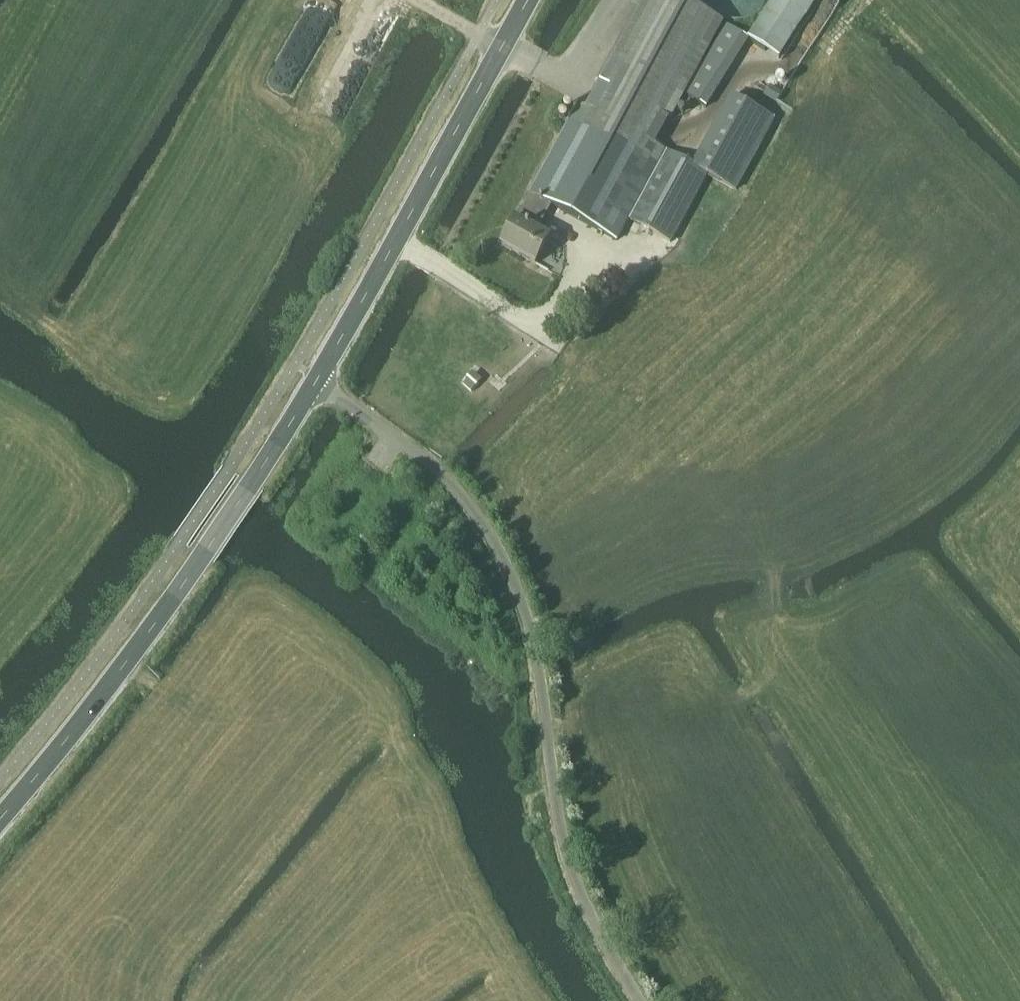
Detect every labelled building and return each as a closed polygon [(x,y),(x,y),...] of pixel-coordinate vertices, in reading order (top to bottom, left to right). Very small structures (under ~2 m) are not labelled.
[(685,95),(723,25),(676,0),(651,0),(590,112),(580,106),(531,195),(533,196),(518,222),(517,221),(502,247),(535,266),(550,240),(537,233),(552,206),(617,242),(629,221),(631,222),(671,244),(708,176),(736,191),(774,121),(732,98),(694,168),(667,153),(667,154),(666,153),(657,148),(685,95)] [(707,2),(713,7),(720,11),(727,13),(735,14),(743,14),(750,11),(757,8),(763,3),(766,0),(706,0),(707,2)] [(747,41),(749,41),(779,61),(818,0),(774,0),(747,41)] [(727,28),(685,95),(706,109),(749,41),(747,41),(727,28)]
